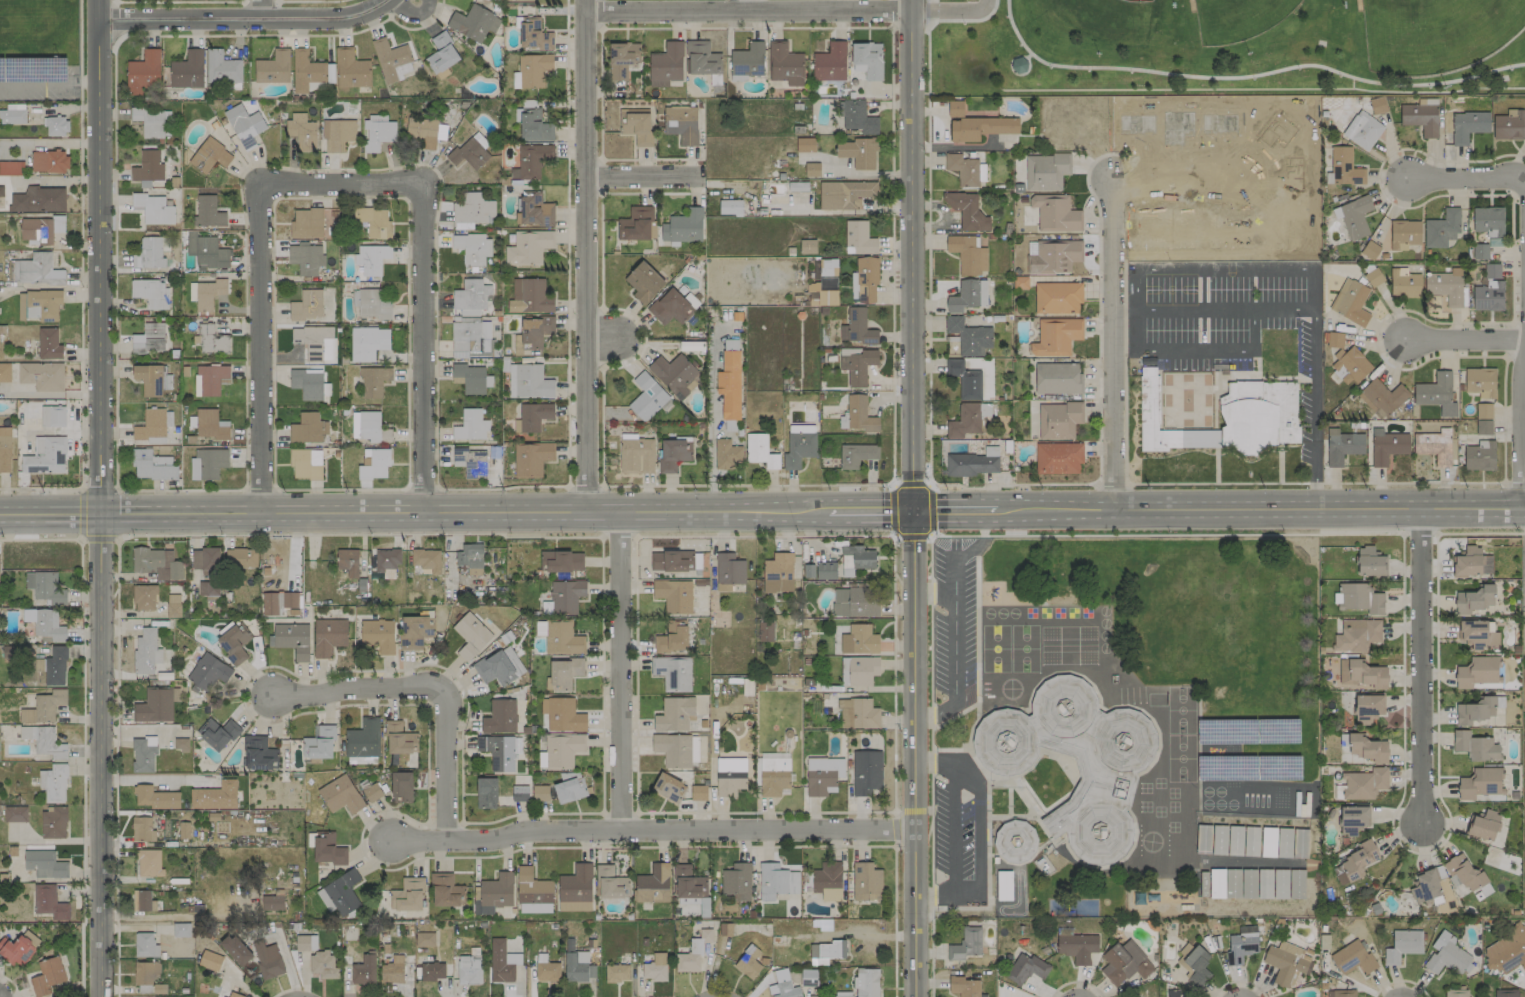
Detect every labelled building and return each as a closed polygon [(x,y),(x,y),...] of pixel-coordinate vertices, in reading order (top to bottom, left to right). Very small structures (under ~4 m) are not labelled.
[(446,27),(481,43),(487,30),(494,34),(501,17),(471,4),(465,17),(453,11),(446,27)] [(520,50),(553,49),(552,32),(540,33),(540,17),(519,17),(520,50)] [(424,59),(435,75),(461,58),(443,31),(430,39),(437,50),(424,59)] [(406,44),(389,50),(385,37),(371,41),(385,85),(403,79),(402,74),(414,70),(406,44)] [(682,41),(664,41),(664,53),(648,53),(649,87),(668,87),(668,80),(683,80),(682,41)] [(687,74),(721,74),(721,53),(709,54),(709,41),(687,41),(687,74)] [(730,81),(746,81),(746,76),(763,76),(763,41),(748,41),(748,50),(730,51),(730,81)] [(802,86),(803,54),(786,53),(786,41),(769,41),(768,80),(786,81),(786,86),(802,86)] [(846,41),(828,41),(828,54),(813,53),(812,80),(845,81),(846,41)] [(865,81),(882,80),(881,42),(851,43),(851,65),(865,64),(865,81)] [(609,43),(609,81),(626,81),(627,64),(638,64),(639,44),(609,43)] [(335,48),(336,88),(369,87),(368,60),(352,61),(352,47),(335,48)] [(241,82),(241,60),(222,60),(222,48),(206,48),(206,83),(241,82)] [(254,60),(254,82),(288,82),(289,48),(273,48),(273,60),(254,60)] [(293,93),(307,93),(307,82),(326,82),(325,62),(308,63),(308,48),(293,48),(293,93)] [(127,96),(142,95),(142,86),(160,85),(159,49),(142,49),(142,61),(126,62),(127,96)] [(169,61),(170,88),(203,87),(202,49),(186,49),(186,61),(169,61)] [(518,55),(519,88),(544,88),(544,71),(552,70),(552,54),(518,55)] [(1372,115),(1386,112),(1383,97),(1369,100),(1372,115)] [(1437,138),(1436,99),(1417,99),(1417,104),(1400,105),(1400,125),(1422,125),(1422,138),(1437,138)] [(860,135),(878,134),(878,117),(865,117),(864,100),(838,100),(838,117),(842,117),(842,130),(860,129),(860,135)] [(948,118),(963,117),(963,101),(947,101),(948,118)] [(223,111),(243,153),(256,147),(251,136),(267,129),(258,111),(247,116),(240,103),(223,111)] [(25,105),(5,104),(5,110),(0,110),(0,124),(24,125),(25,105)] [(1463,113),(1463,106),(1452,106),(1452,146),(1467,146),(1467,133),(1489,133),(1489,113),(1463,113)] [(697,146),(696,107),(663,107),(664,134),(679,134),(679,146),(697,146)] [(553,141),(553,123),(540,123),(540,108),(520,108),(520,141),(553,141)] [(142,138),(169,138),(169,109),(130,109),(130,121),(142,121),(142,138)] [(649,109),(618,109),(619,135),(634,134),(634,147),(650,147),(649,109)] [(1492,139),(1523,140),(1523,110),(1507,109),(1507,116),(1493,115),(1492,139)] [(1360,110),(1385,128),(1367,152),(1342,134),(1355,114),(1357,115),(1360,110)] [(315,122),(306,122),(306,113),(287,113),(287,135),(297,134),(297,150),(315,150),(315,122)] [(378,142),(395,142),(395,121),(387,122),(386,116),(363,117),(363,131),(363,153),(379,153),(378,142)] [(43,118),(42,126),(47,126),(47,136),(67,136),(67,118),(43,118)] [(446,125),(438,125),(438,121),(407,118),(405,137),(420,139),(419,149),(435,150),(436,139),(445,140),(446,125)] [(1018,134),(1018,119),(950,118),(950,142),(979,142),(979,134),(1018,134)] [(343,153),(343,142),(355,142),(356,120),(323,120),(323,153),(343,153)] [(490,156),(483,149),(489,144),(476,131),(446,158),(454,166),(463,158),(475,170),(490,156)] [(187,162),(205,175),(215,161),(225,169),(234,156),(207,136),(187,162)] [(797,152),(814,152),(814,138),(796,138),(797,152)] [(853,170),(875,170),(875,140),(835,141),(835,158),(853,157),(853,170)] [(539,180),(539,161),(553,161),(553,145),(518,146),(519,168),(510,168),(510,180),(539,180)] [(1331,146),(1351,146),(1351,168),(1365,168),(1364,184),(1324,183),(1325,172),(1331,172),(1331,146)] [(159,150),(140,150),(139,168),(129,168),(129,181),(139,181),(139,188),(150,188),(150,180),(163,181),(163,164),(159,164),(159,150)] [(31,151),(31,172),(66,173),(67,151),(31,151)] [(958,186),(985,185),(985,161),(961,161),(961,154),(944,154),(945,171),(958,170),(958,186)] [(1061,175),(1070,175),(1070,154),(1025,155),(1026,191),(1061,191),(1061,175)] [(23,162),(0,162),(0,175),(22,176),(23,162)] [(804,177),(819,176),(819,163),(804,163),(804,177)] [(877,182),(819,182),(819,209),(860,209),(860,197),(877,197),(877,182)] [(65,211),(65,187),(25,188),(25,194),(9,194),(9,213),(65,211)] [(494,201),(481,200),(481,192),(464,192),(463,203),(452,203),(452,223),(486,223),(487,217),(494,217),(494,201)] [(960,212),(960,231),(989,231),(989,214),(976,214),(976,194),(945,193),(945,212),(960,212)] [(1339,216),(1334,218),(1330,209),(1352,199),(1366,193),(1372,208),(1360,213),(1368,233),(1349,241),(1339,216)] [(553,203),(541,204),(541,194),(520,195),(520,213),(515,213),(516,226),(554,225),(553,203)] [(143,225),(174,224),(173,206),(164,206),(164,195),(131,195),(132,207),(143,207),(143,225)] [(216,195),(196,195),(196,216),(192,216),(192,226),(226,226),(226,212),(215,212),(216,195)] [(1068,195),(1029,195),(1029,207),(1038,207),(1037,231),(1081,232),(1082,211),(1068,211),(1068,195)] [(742,200),(719,200),(719,215),(741,215),(742,200)] [(617,240),(651,240),(651,206),(629,206),(629,219),(617,219),(617,240)] [(702,241),(702,207),(686,207),(686,216),(668,216),(669,224),(660,224),(660,242),(702,241)] [(1458,207),(1443,208),(1444,220),(1424,220),(1425,248),(1446,247),(1446,240),(1459,240),(1458,207)] [(1504,237),(1503,207),(1472,208),(1473,232),(1487,232),(1487,238),(1504,237)] [(367,239),(391,238),(390,220),(387,220),(387,208),(352,208),(353,223),(367,222),(367,239)] [(294,209),(293,220),(290,220),(290,239),(322,239),(322,209),(294,209)] [(323,209),(323,238),(329,239),(329,230),(335,230),(335,209),(323,209)] [(52,219),(20,218),(20,239),(38,240),(38,245),(52,245),(53,233),(64,233),(64,216),(52,215),(52,219)] [(877,254),(877,238),(867,238),(868,221),(845,220),(845,254),(877,254)] [(1421,221),(1390,220),(1389,251),(1407,251),(1407,244),(1420,245),(1421,221)] [(228,266),(228,249),(216,249),(216,237),(196,237),(196,231),(187,231),(187,255),(195,255),(195,267),(228,266)] [(541,265),(541,249),(554,249),(554,231),(514,231),(514,246),(504,246),(505,265),(541,265)] [(452,235),(451,249),(463,249),(463,267),(484,267),(484,256),(491,256),(491,235),(452,235)] [(987,274),(986,247),(975,248),(974,236),(945,236),(946,253),(958,252),(959,275),(987,274)] [(161,237),(140,237),(141,255),(132,255),(132,268),(165,268),(165,258),(161,258),(161,237)] [(815,240),(800,240),(800,254),(816,253),(815,240)] [(1380,249),(1369,240),(1361,250),(1372,259),(1380,249)] [(1028,246),(1028,273),(1071,272),(1071,262),(1082,262),(1082,241),(1034,242),(1034,246),(1028,246)] [(1472,259),(1488,259),(1488,244),(1473,244),(1472,259)] [(287,264),(298,264),(298,276),(317,276),(317,266),(323,266),(323,246),(288,245),(287,264)] [(391,258),(391,246),(355,246),(355,265),(361,265),(361,277),(381,277),(381,258),(391,258)] [(64,284),(64,270),(50,270),(51,252),(31,251),(31,261),(10,260),(9,283),(64,284)] [(876,257),(855,257),(856,271),(851,271),(851,303),(877,303),(876,257)] [(636,291),(632,295),(643,306),(665,282),(642,260),(623,279),(636,291)] [(1500,264),(1484,264),(1485,279),(1500,278),(1500,264)] [(1363,275),(1372,288),(1384,280),(1376,267),(1363,275)] [(1420,297),(1421,274),(1407,274),(1407,268),(1390,268),(1390,296),(1420,297)] [(1424,275),(1424,294),(1445,294),(1446,308),(1462,308),(1461,268),(1450,268),(1450,274),(1424,275)] [(1329,310),(1364,327),(1370,314),(1360,309),(1369,288),(1345,277),(1329,310)] [(195,283),(195,312),(212,311),(212,295),(227,295),(226,278),(214,279),(214,283),(195,283)] [(453,290),(452,309),(461,309),(461,315),(483,316),(483,301),(491,301),(491,285),(482,285),(482,279),(463,278),(462,290),(453,290)] [(516,279),(516,312),(554,312),(553,299),(545,299),(544,278),(516,279)] [(130,279),(130,298),(145,299),(145,310),(168,310),(168,287),(163,287),(164,280),(130,279)] [(946,297),(946,313),(962,313),(961,307),(987,306),(986,279),(958,280),(958,296),(946,297)] [(1503,281),(1486,280),(1486,287),(1473,287),(1473,310),(1503,310),(1503,281)] [(1034,283),(1034,313),(1078,313),(1078,303),(1082,303),(1082,283),(1034,283)] [(647,311),(663,326),(671,317),(678,324),(693,308),(670,286),(647,311)] [(391,301),(379,301),(379,289),(352,289),(352,306),(358,306),(358,317),(376,317),(376,321),(391,321),(391,301)] [(322,290),(300,290),(300,302),(288,302),(288,319),(322,319),(322,290)] [(18,321),(58,321),(57,305),(62,305),(62,291),(17,292),(18,321)] [(865,307),(847,307),(847,325),(840,325),(840,343),(877,343),(877,330),(865,330),(865,307)] [(459,310),(453,310),(453,322),(480,321),(480,317),(459,317),(459,310)] [(962,316),(945,316),(945,333),(958,333),(959,357),(984,356),(983,348),(991,348),(991,327),(963,328),(962,316)] [(554,318),(521,318),(521,337),(515,337),(515,349),(542,349),(541,334),(554,334),(554,318)] [(1038,319),(1038,343),(1029,343),(1029,356),(1069,356),(1069,340),(1082,340),(1082,319),(1038,319)] [(451,357),(494,357),(494,339),(490,339),(490,322),(451,323),(451,357)] [(164,353),(164,323),(143,323),(142,335),(131,335),(131,352),(164,353)] [(228,334),(214,334),(214,323),(196,324),(196,343),(199,343),(200,353),(228,353),(228,334)] [(57,328),(38,328),(38,359),(62,358),(62,345),(57,345),(57,328)] [(350,362),(374,362),(374,350),(389,350),(389,328),(351,328),(350,362)] [(1343,333),(1328,332),(1327,347),(1342,348),(1343,333)] [(1373,366),(1349,344),(1335,358),(1337,360),(1329,368),(1345,384),(1351,379),(1356,384),(1373,366)] [(848,388),(865,387),(865,365),(878,365),(878,349),(839,349),(839,370),(847,370),(848,388)] [(740,351),(722,351),(721,372),(715,372),(715,394),(722,394),(722,420),(739,420),(740,351)] [(659,355),(647,367),(678,401),(697,384),(692,378),(698,373),(679,353),(667,364),(659,355)] [(963,360),(946,359),(945,377),(959,377),(958,400),(980,400),(981,371),(963,370),(963,360)] [(62,363),(17,364),(18,384),(34,384),(34,392),(63,391),(62,363)] [(1035,395),(1082,394),(1082,373),(1078,373),(1078,363),(1034,364),(1035,395)] [(10,364),(0,364),(0,383),(9,383),(10,364)] [(509,398),(554,397),(553,379),(542,380),(542,364),(508,364),(509,398)] [(142,379),(142,397),(161,397),(161,389),(171,389),(171,377),(164,377),(165,366),(132,365),(132,379),(142,379)] [(219,397),(219,384),(229,384),(229,366),(195,366),(194,396),(219,397)] [(1140,452),(1167,451),(1167,448),(1232,447),(1232,455),(1263,454),(1263,445),(1298,444),(1297,382),(1227,382),(1227,397),(1220,397),(1221,430),(1158,431),(1158,367),(1139,367),(1140,452)] [(382,398),(381,380),(392,380),(391,368),(358,368),(358,377),(362,377),(362,399),(382,398)] [(1495,368),(1464,369),(1465,393),(1478,392),(1479,399),(1495,399),(1495,368)] [(301,400),(322,400),(322,369),(289,369),(289,389),(301,389),(301,400)] [(643,423),(670,398),(643,370),(632,381),(642,392),(626,406),(643,423)] [(1450,402),(1451,371),(1435,371),(1435,384),(1413,384),(1413,405),(1440,405),(1439,417),(1456,417),(1456,402),(1450,402)] [(1410,395),(1399,383),(1389,393),(1375,377),(1357,393),(1383,420),(1410,395)] [(866,394),(846,395),(847,415),(839,415),(839,429),(863,429),(864,432),(879,432),(878,417),(866,417),(866,394)] [(963,434),(990,433),(990,403),(958,404),(958,421),(946,421),(946,439),(963,438),(963,434)] [(1038,404),(1038,439),(1074,439),(1073,423),(1083,423),(1083,403),(1038,404)] [(1491,419),(1491,403),(1476,404),(1476,419),(1491,419)] [(519,404),(520,432),(540,432),(539,419),(553,419),(553,404),(519,404)] [(65,406),(40,406),(40,427),(65,427),(65,406)] [(132,440),(146,440),(146,445),(165,445),(164,408),(143,409),(143,427),(132,427),(132,440)] [(229,421),(217,421),(217,409),(195,409),(196,439),(229,438),(229,421)] [(481,409),(462,409),(461,427),(452,426),(452,439),(487,440),(487,420),(481,420),(481,409)] [(352,411),(351,440),(391,441),(391,429),(379,429),(379,412),(352,411)] [(289,443),(322,442),(322,434),(328,434),(328,421),(318,421),(318,412),(298,412),(299,424),(288,424),(289,443)] [(1491,435),(1491,420),(1476,420),(1476,434),(1491,435)] [(815,425),(788,425),(788,454),(783,454),(782,470),(799,470),(800,457),(815,457),(815,425)] [(10,473),(10,460),(15,460),(14,442),(10,442),(10,427),(0,427),(0,473),(10,473)] [(1364,454),(1364,434),(1338,434),(1338,428),(1326,428),(1327,468),(1342,468),(1342,454),(1364,454)] [(1408,454),(1408,434),(1382,434),(1382,428),(1371,428),(1372,467),(1387,467),(1387,454),(1408,454)] [(1450,428),(1438,428),(1438,434),(1413,434),(1413,454),(1435,454),(1435,467),(1450,468),(1450,428)] [(764,462),(764,470),(779,469),(779,454),(767,454),(767,434),(746,434),(746,462),(764,462)] [(65,437),(33,436),(33,456),(20,456),(20,473),(65,474),(65,437)] [(619,440),(620,474),(654,473),(653,439),(619,440)] [(742,463),(742,446),(730,446),(730,439),(716,439),(715,469),(734,470),(734,463),(742,463)] [(660,441),(660,473),(676,473),(676,461),(692,461),(691,440),(660,441)] [(1494,470),(1494,441),(1477,440),(1477,446),(1464,446),(1464,470),(1494,470)] [(554,442),(514,443),(514,478),(542,477),(541,461),(554,460),(554,442)] [(1035,474),(1079,474),(1079,464),(1082,464),(1082,443),(1035,444),(1035,474)] [(878,459),(878,445),(839,445),(840,470),(858,469),(858,460),(878,459)] [(945,454),(945,477),(975,477),(975,472),(999,472),(999,454),(996,454),(996,448),(985,448),(985,454),(945,454)] [(171,457),(151,456),(152,449),(131,449),(131,467),(135,467),(135,479),(177,480),(178,466),(171,466),(171,457)] [(228,449),(195,450),(195,458),(190,458),(190,480),(218,480),(218,468),(228,468),(228,449)] [(357,479),(388,479),(388,449),(363,449),(362,466),(358,465),(357,479)] [(453,467),(464,466),(464,479),(486,479),(485,449),(452,450),(453,467)] [(321,479),(321,450),(290,450),(291,479),(321,479)] [(467,575),(483,574),(481,544),(461,545),(461,551),(455,552),(455,566),(466,565),(467,575)] [(875,550),(863,551),(863,546),(841,546),(841,577),(853,577),(852,569),(875,568),(875,550)] [(1491,555),(1480,556),(1480,546),(1464,547),(1464,556),(1451,556),(1452,576),(1492,575),(1491,555)] [(1373,547),(1357,547),(1358,576),(1385,576),(1384,556),(1374,556),(1373,547)] [(219,549),(192,548),(191,570),(218,571),(219,549)] [(182,581),(182,562),(172,562),(172,549),(132,549),(132,573),(155,572),(156,581),(182,581)] [(256,549),(225,549),(225,568),(257,568),(256,549)] [(336,569),(346,569),(346,578),(358,578),(358,549),(337,549),(336,569)] [(375,549),(376,572),(383,572),(383,579),(395,578),(394,564),(401,564),(400,549),(375,549)] [(439,576),(440,550),(411,550),(411,567),(431,568),(430,576),(439,576)] [(540,552),(540,571),(583,570),(583,551),(540,552)] [(690,572),(691,552),(651,551),(650,571),(690,572)] [(792,552),(772,553),(772,560),(763,560),(763,592),(792,592),(792,552)] [(745,584),(745,560),(734,560),(734,553),(715,553),(716,591),(731,591),(731,584),(745,584)] [(835,562),(815,562),(816,580),(836,579),(835,562)] [(814,565),(803,565),(804,578),(814,578),(814,565)] [(56,572),(24,572),(25,589),(33,589),(33,600),(45,599),(45,606),(66,605),(66,589),(57,589),(56,572)] [(585,581),(550,581),(551,615),(577,614),(576,597),(585,596),(585,581)] [(691,581),(652,581),(652,598),(664,598),(664,614),(691,614),(691,581)] [(218,582),(198,582),(198,596),(219,595),(218,582)] [(1383,615),(1383,594),(1369,593),(1370,584),(1338,583),(1337,594),(1335,594),(1335,609),(1367,610),(1367,614),(1383,615)] [(1494,584),(1475,585),(1475,592),(1455,592),(1455,615),(1469,615),(1469,610),(1494,609),(1494,584)] [(156,585),(133,585),(133,610),(156,610),(156,585)] [(878,617),(879,601),(870,601),(871,589),(833,588),(832,616),(878,617)] [(283,616),(283,608),(297,608),(298,593),(262,592),(261,615),(283,616)] [(166,617),(180,618),(180,595),(167,595),(166,617)] [(34,609),(33,636),(41,636),(41,642),(65,643),(66,627),(57,626),(57,610),(34,609)] [(466,642),(456,653),(467,663),(493,636),(467,611),(451,628),(466,642)] [(399,617),(400,651),(422,650),(422,637),(434,637),(433,616),(399,617)] [(347,620),(314,619),(313,659),(331,659),(331,646),(347,647),(347,620)] [(360,621),(360,646),(378,645),(378,655),(393,655),(393,620),(360,621)] [(585,636),(572,636),(571,620),(544,621),(545,654),(585,653),(585,636)] [(687,651),(686,620),(666,621),(666,635),(653,636),(654,652),(687,651)] [(1381,620),(1341,620),(1341,635),(1334,635),(1333,651),(1368,651),(1368,642),(1381,642),(1381,620)] [(1457,642),(1469,643),(1468,648),(1498,648),(1499,632),(1493,632),(1493,621),(1458,620),(1457,642)] [(248,657),(240,647),(252,638),(240,621),(214,640),(235,667),(248,657)] [(772,623),(758,623),(759,641),(773,641),(772,623)] [(273,625),(273,635),(267,635),(268,648),(294,647),(294,662),(309,662),(308,624),(273,625)] [(870,634),(870,624),(849,624),(849,635),(840,634),(840,653),(878,654),(879,635),(870,634)] [(155,627),(140,628),(140,637),(134,637),(134,674),(153,674),(153,664),(162,664),(161,649),(155,649),(155,627)] [(500,687),(525,673),(509,645),(472,665),(483,684),(494,678),(500,687)] [(66,646),(50,646),(50,658),(44,658),(43,685),(65,686),(66,646)] [(186,680),(207,692),(215,678),(225,684),(233,670),(203,652),(186,680)] [(1500,657),(1469,656),(1469,667),(1456,666),(1455,689),(1471,689),(1471,683),(1501,684),(1501,675),(1500,675),(1500,657)] [(690,658),(651,657),(651,675),(663,675),(663,691),(690,692),(690,658)] [(879,675),(879,657),(840,658),(841,686),(872,685),(871,676),(879,675)] [(1339,659),(1339,686),(1372,685),(1372,689),(1386,689),(1386,666),(1363,666),(1363,658),(1339,659)] [(583,659),(550,660),(550,677),(545,678),(546,691),(571,690),(571,676),(583,676),(583,659)] [(145,703),(132,704),(133,722),(172,721),(171,688),(145,688),(145,703)] [(66,689),(50,689),(50,695),(33,695),(34,709),(19,709),(20,723),(54,722),(54,705),(66,705),(66,689)] [(1382,696),(1354,695),(1354,723),(1370,723),(1370,714),(1382,715),(1382,696)] [(1455,704),(1456,726),(1472,725),(1471,721),(1495,720),(1494,696),(1477,696),(1478,704),(1455,704)] [(586,732),(586,714),(574,714),(574,698),(548,697),(547,731),(586,732)] [(662,698),(662,715),(653,715),(653,731),(687,731),(687,721),(695,721),(694,697),(662,698)] [(481,718),(481,733),(516,732),(515,699),(490,700),(490,717),(481,718)] [(871,699),(838,699),(838,728),(879,728),(879,708),(871,708),(871,699)] [(344,730),(345,757),(379,756),(378,717),(361,717),(361,730),(344,730)] [(241,729),(229,718),(220,728),(210,718),(196,733),(218,754),(241,729)] [(401,720),(386,721),(386,754),(415,753),(415,733),(402,733),(401,720)] [(333,725),(317,725),(317,738),(301,738),(302,759),(334,758),(333,725)] [(54,726),(19,727),(19,740),(34,739),(34,754),(51,754),(51,760),(67,759),(66,744),(54,744),(54,726)] [(1468,761),(1500,760),(1499,744),(1492,745),(1492,738),(1469,738),(1469,730),(1452,730),(1453,752),(1468,752),(1468,761)] [(1387,763),(1387,741),(1363,741),(1363,733),(1340,734),(1340,744),(1348,743),(1348,757),(1372,757),(1372,764),(1387,763)] [(244,769),(276,770),(277,749),(266,749),(267,736),(245,735),(244,769)] [(573,769),(572,752),(585,752),(585,735),(545,736),(546,770),(573,769)] [(697,735),(651,735),(652,753),(663,753),(664,769),(691,768),(691,762),(697,762),(697,735)] [(514,772),(514,754),(521,754),(521,736),(476,737),(476,752),(490,751),(491,772),(514,772)] [(132,739),(133,773),(153,773),(153,754),(156,754),(155,737),(148,738),(132,739)] [(853,797),(871,797),(871,789),(882,789),(881,751),(852,751),(853,797)] [(746,759),(716,758),(716,797),(736,797),(736,789),(746,789),(746,759)] [(790,758),(760,758),(759,797),(780,797),(780,789),(789,789),(790,758)] [(806,796),(827,797),(827,793),(836,793),(836,777),(843,777),(843,759),(807,758),(806,796)] [(38,771),(39,789),(44,788),(45,803),(66,803),(65,764),(50,764),(51,770),(38,771)] [(1343,799),(1375,799),(1375,790),(1387,790),(1387,767),(1370,767),(1370,773),(1343,773),(1343,799)] [(1458,777),(1458,800),(1474,800),(1474,795),(1502,795),(1502,768),(1471,768),(1471,777),(1458,777)] [(559,776),(561,782),(552,785),(559,805),(587,796),(579,770),(559,776)] [(412,772),(391,772),(391,802),(412,802),(412,772)] [(651,791),(677,803),(686,785),(660,772),(651,791)] [(330,813),(344,805),(350,815),(365,806),(345,773),(316,790),(330,813)] [(477,778),(476,808),(497,808),(497,778),(477,778)] [(235,779),(219,779),(219,789),(190,789),(190,809),(236,808),(235,779)] [(382,797),(377,783),(363,788),(367,802),(382,797)] [(152,785),(134,785),(134,806),(149,806),(149,809),(179,810),(179,793),(152,792),(152,785)] [(548,785),(532,786),(532,802),(549,801),(548,785)] [(707,785),(690,786),(691,801),(707,800),(707,785)] [(511,786),(512,801),(528,801),(527,786),(511,786)] [(4,822),(27,822),(27,806),(4,807),(4,822)] [(41,812),(40,838),(66,838),(66,807),(52,806),(52,812),(41,812)] [(1367,807),(1341,806),(1339,836),(1356,837),(1357,828),(1367,829),(1367,807)] [(1500,814),(1485,810),(1483,818),(1471,815),(1466,834),(1493,841),(1500,814)] [(150,817),(131,817),(132,841),(155,841),(155,830),(151,830),(150,817)] [(1018,862),(1034,862),(1035,823),(1018,823),(1018,862)] [(1197,854),(1210,854),(1211,825),(1198,825),(1197,854)] [(1226,854),(1227,827),(1213,826),(1212,854),(1226,854)] [(314,863),(347,863),(346,847),(334,847),(334,832),(314,832),(314,863)] [(1339,886),(1362,876),(1359,869),(1380,859),(1371,838),(1356,845),(1359,852),(1330,865),(1339,886)] [(137,877),(161,877),(161,850),(137,850),(137,877)] [(67,862),(54,862),(54,851),(23,851),(23,870),(34,870),(34,878),(68,877),(67,862)] [(1493,892),(1481,867),(1471,872),(1462,853),(1442,862),(1449,879),(1455,876),(1459,885),(1466,882),(1475,901),(1493,892)] [(821,901),(841,901),(840,861),(820,862),(820,871),(811,871),(811,893),(821,893),(821,901)] [(881,869),(872,869),(872,862),(852,862),(852,900),(881,901),(881,869)] [(558,876),(558,911),(592,911),(591,863),(573,863),(573,875),(558,876)] [(635,876),(635,902),(669,901),(668,863),(650,863),(650,875),(635,876)] [(750,901),(750,863),(732,863),(732,870),(721,870),(722,894),(735,894),(735,901),(750,901)] [(759,863),(759,901),(774,901),(774,894),(798,894),(799,871),(779,871),(779,863),(759,863)] [(627,877),(614,878),(613,864),(597,865),(598,899),(628,897),(627,877)] [(690,864),(673,864),(674,898),(707,898),(707,876),(690,877),(690,864)] [(532,866),(518,866),(518,912),(552,913),(552,881),(532,881),(532,866)] [(360,880),(352,867),(322,888),(341,918),(361,905),(349,887),(360,880)] [(1416,903),(1441,895),(1433,868),(1414,874),(1418,887),(1411,889),(1416,903)] [(479,881),(480,900),(474,900),(474,915),(493,915),(493,907),(512,906),(512,871),(497,872),(497,881),(479,881)] [(464,886),(453,886),(452,873),(431,873),(431,907),(464,906),(464,886)] [(423,877),(401,878),(402,890),(390,890),(390,910),(423,910),(423,877)] [(55,884),(33,885),(34,914),(51,913),(51,921),(69,920),(69,903),(55,903),(55,884)] [(316,892),(329,912),(334,908),(321,888),(316,892)] [(150,890),(133,891),(133,911),(156,911),(155,900),(150,901),(150,890)] [(261,896),(262,910),(283,910),(283,896),(261,896)] [(190,923),(173,924),(173,937),(190,937),(190,923)] [(980,927),(961,927),(961,945),(947,945),(947,961),(964,961),(964,955),(981,955),(980,927)] [(1491,971),(1498,967),(1502,974),(1520,964),(1524,973),(1524,935),(1520,927),(1479,950),(1491,971)] [(1423,968),(1436,975),(1442,964),(1463,976),(1474,957),(1452,945),(1457,938),(1441,929),(1430,948),(1433,950),(1423,968)] [(1422,954),(1422,931),(1392,930),(1392,948),(1383,948),(1383,965),(1399,965),(1399,954),(1422,954)] [(134,933),(135,957),(159,956),(158,945),(153,945),(153,933),(134,933)] [(230,933),(218,943),(240,967),(252,957),(230,933)] [(434,946),(434,933),(416,933),(416,947),(434,946)] [(15,962),(21,967),(36,948),(20,935),(12,944),(3,937),(0,940),(0,956),(12,966),(15,962)] [(316,936),(295,935),(295,951),(316,951),(316,936)] [(1098,935),(1057,936),(1057,955),(1073,955),(1073,966),(1089,965),(1089,953),(1098,952),(1098,935)] [(1226,935),(1227,966),(1242,965),(1242,954),(1257,954),(1257,936),(1244,937),(1244,935),(1226,935)] [(505,938),(489,938),(490,982),(515,982),(514,964),(521,964),(521,953),(505,954),(505,938)] [(690,938),(690,953),(675,954),(675,972),(700,972),(700,943),(705,943),(705,938),(690,938)] [(1357,938),(1329,956),(1342,975),(1358,965),(1364,975),(1377,967),(1357,938)] [(1100,971),(1115,988),(1134,971),(1142,980),(1155,969),(1128,939),(1120,946),(1116,942),(1100,956),(1107,964),(1100,971)] [(811,945),(811,959),(846,958),(845,940),(831,940),(831,944),(811,945)] [(275,944),(264,947),(262,941),(251,944),(263,980),(285,973),(275,944)] [(1277,969),(1272,983),(1290,989),(1296,971),(1304,974),(1310,958),(1301,955),(1303,949),(1280,941),(1277,948),(1268,945),(1261,963),(1277,969)] [(1174,961),(1189,973),(1185,978),(1199,989),(1211,974),(1202,968),(1210,958),(1189,942),(1174,961)] [(750,981),(762,966),(754,960),(760,952),(750,943),(732,966),(750,981)] [(588,952),(574,951),(574,948),(565,948),(564,980),(595,981),(595,965),(588,965),(588,952)] [(223,957),(203,949),(197,964),(217,972),(223,957)] [(1050,967),(1020,951),(1006,979),(1021,987),(1029,972),(1043,980),(1050,967)] [(338,978),(338,967),(331,967),(331,952),(309,952),(310,973),(319,973),(319,979),(338,978)] [(374,984),(375,952),(362,952),(361,964),(351,964),(350,983),(374,984)] [(559,981),(560,963),(546,962),(546,953),(536,953),(536,981),(559,981)] [(666,980),(665,953),(652,953),(653,963),(641,963),(642,981),(666,980)] [(403,955),(391,954),(391,963),(380,963),(380,983),(403,983),(403,955)] [(481,984),(480,955),(457,955),(458,985),(481,984)] [(65,981),(58,956),(36,962),(40,975),(28,979),(34,996),(40,996),(50,993),(48,986),(65,981)] [(160,963),(135,962),(135,993),(152,993),(152,978),(160,978),(160,963)] [(420,980),(445,979),(444,963),(420,964),(420,980)] [(629,965),(605,965),(605,982),(629,981),(629,965)] [(799,986),(791,988),(787,969),(774,971),(777,984),(767,986),(769,996),(801,996),(799,986)] [(854,969),(855,996),(878,996),(878,969),(854,969)] [(980,995),(979,978),(948,978),(948,993),(959,993),(959,996),(986,996),(986,994),(980,995)]
